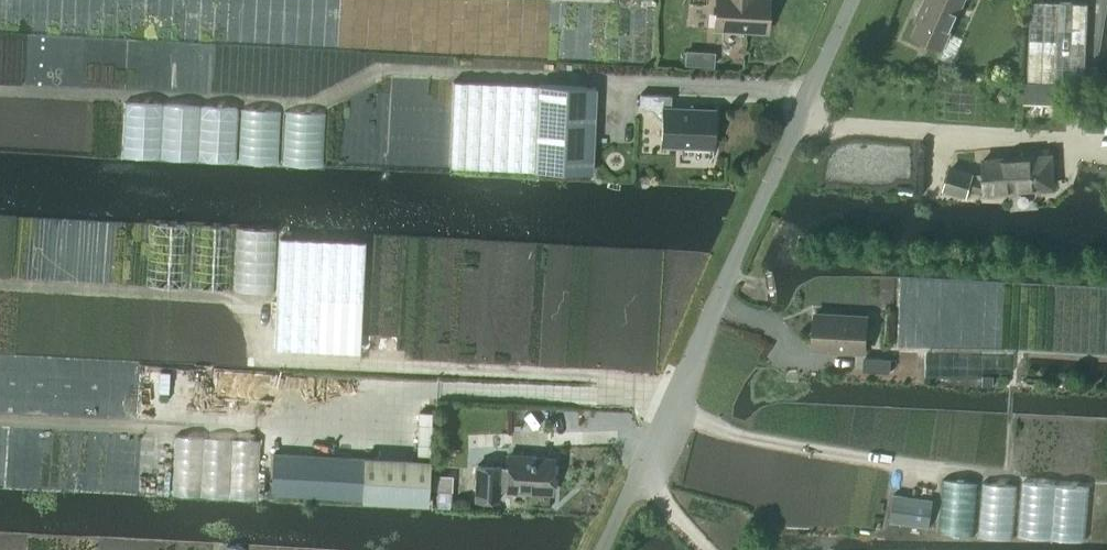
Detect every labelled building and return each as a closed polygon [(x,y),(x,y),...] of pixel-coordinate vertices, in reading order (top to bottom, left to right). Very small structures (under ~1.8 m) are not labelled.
[(715,28),(767,31),(768,0),(716,0),(715,28)] [(916,20),(919,21),(913,34),(942,48),(964,0),(925,0),(916,20)] [(1085,82),(1088,3),(1031,1),(1027,80),(1085,82)] [(592,173),(596,87),(539,84),(454,82),(450,167),(535,170),(592,173)] [(713,146),(714,110),(670,108),(671,95),(640,94),(640,108),(652,109),(662,120),(661,144),(713,146)] [(1046,155),(1046,150),(1022,152),(1022,157),(983,160),(984,175),(972,176),(972,174),(951,168),(945,188),(967,194),(969,186),(985,190),(985,192),(1053,187),(1051,155),(1046,155)] [(361,352),(365,241),(280,238),(276,349),(361,352)] [(865,352),(868,316),(816,313),(814,349),(865,352)] [(891,372),(891,358),(864,357),(863,371),(891,372)] [(993,386),(994,377),(983,376),(983,386),(993,386)] [(364,458),(273,453),(271,495),(362,500),(428,504),(430,461),(364,457),(364,458)] [(552,492),(553,458),(509,456),(508,466),(476,464),(474,501),(498,502),(499,489),(507,490),(552,492)] [(929,527),(933,500),(894,494),(890,521),(929,527)] [(438,498),(437,509),(450,510),(451,499),(438,498)]
